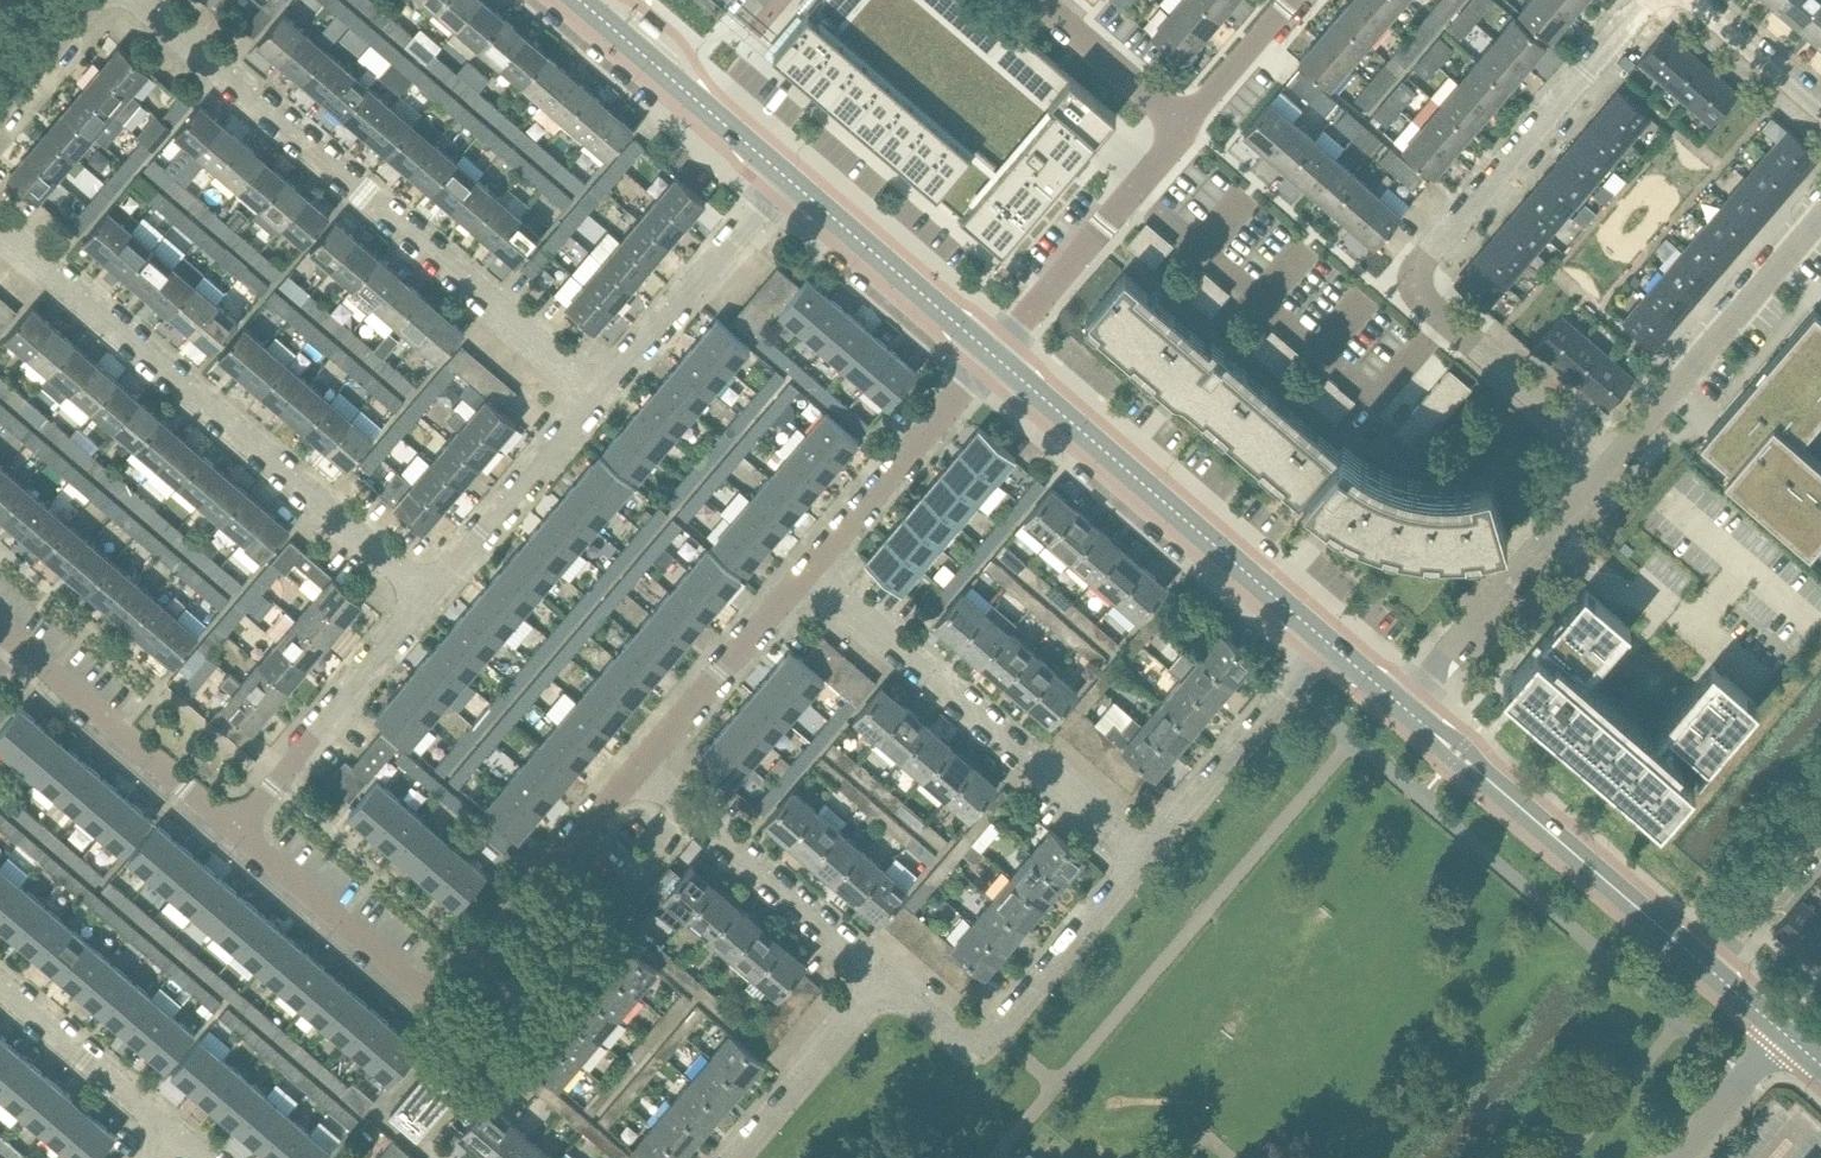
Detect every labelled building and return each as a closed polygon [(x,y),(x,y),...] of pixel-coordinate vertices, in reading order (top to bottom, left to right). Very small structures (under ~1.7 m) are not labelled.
[(262,6),(272,15),(285,0),(267,0),(262,6)] [(340,0),(333,0),(327,6),(349,25),(357,15),(340,0)] [(362,9),(370,0),(352,0),(362,9)] [(384,28),(392,17),(372,0),(370,0),(362,9),(384,28)] [(436,10),(444,0),(425,0),(436,10)] [(436,10),(458,28),(482,0),(444,0),(436,10)] [(447,41),(468,59),(479,47),(504,18),(483,0),(482,0),(458,28),(447,41)] [(773,51),(1003,248),(1117,114),(1022,34),(1015,43),(965,0),(816,0),(773,51)] [(1123,10),(1132,0),(1112,0),(1123,10)] [(1170,12),(1202,39),(1220,17),(1200,0),(1181,0),(1170,12)] [(1220,17),(1235,0),(1200,0),(1220,17)] [(1362,0),(1350,0),(1336,16),(1367,42),(1386,21),(1362,0)] [(1404,0),(1362,0),(1386,21),(1404,0)] [(1457,5),(1450,0),(1439,0),(1429,12),(1442,23),(1457,5)] [(1484,0),(1473,0),(1463,11),(1476,22),(1491,6),(1484,0)] [(1550,0),(1531,0),(1520,12),(1551,39),(1570,17),(1550,0)] [(1570,17),(1584,0),(1550,0),(1570,17)] [(1820,0),(1782,0),(1776,7),(1798,26),(1820,0)] [(1798,26),(1819,44),(1820,42),(1820,0),(1798,26)] [(253,37),(272,15),(262,6),(254,15),(243,29),(253,37)] [(1463,11),(1448,28),(1461,40),(1476,22),(1463,11)] [(1183,61),(1202,39),(1170,12),(1151,35),(1183,61)] [(281,61),(305,32),(283,13),(258,42),(281,61)] [(349,25),(370,43),(379,33),(357,15),(349,25)] [(1336,16),(1318,38),(1349,64),(1367,42),(1336,16)] [(384,28),(405,46),(414,36),(392,17),(384,28)] [(1497,40),(1527,66),(1547,44),(1516,17),(1497,40)] [(501,65),(526,37),(504,18),(479,47),(501,65)] [(1419,49),(1434,32),(1420,21),(1406,38),(1419,49)] [(1639,61),(1664,82),(1690,51),(1665,30),(1639,61)] [(281,61),(302,79),(327,51),(305,32),(281,61)] [(400,51),(379,33),(370,43),(392,61),(400,51)] [(405,46),(427,64),(435,54),(414,36),(405,46)] [(522,84),(547,55),(526,37),(501,65),(522,84)] [(1329,86),(1349,64),(1318,38),(1299,60),(1329,86)] [(1404,66),(1419,49),(1406,38),(1391,55),(1404,66)] [(1453,49),(1440,38),(1425,55),(1439,66),(1453,49)] [(1478,62),(1508,88),(1527,66),(1497,40),(1478,62)] [(121,46),(102,68),(131,93),(149,71),(121,46)] [(348,69),(327,51),(302,79),(324,98),(348,69)] [(422,70),(400,51),(392,61),(413,80),(422,70)] [(1664,82),(1688,102),(1714,72),(1690,51),(1664,82)] [(457,73),(435,54),(427,64),(448,83),(457,73)] [(544,102),(569,73),(547,55),(522,84),(544,102)] [(1424,83),(1439,66),(1425,55),(1411,72),(1424,83)] [(1459,84),(1490,110),(1508,88),(1478,62),(1459,84)] [(1382,93),(1396,76),(1383,64),(1369,81),(1382,93)] [(102,68),(83,89),(124,124),(142,103),(131,93),(102,68)] [(324,98),(345,116),(370,87),(348,69),(324,98)] [(1321,88),(1298,69),(1287,82),(1310,101),(1321,88)] [(443,89),(422,70),(413,80),(435,99),(443,89)] [(1714,72),(1688,102),(1712,123),(1738,93),(1714,72)] [(448,83),(470,102),(479,92),(457,73),(448,83)] [(544,102),(565,120),(590,91),(569,73),(544,102)] [(1367,110),(1382,93),(1369,81),(1354,98),(1367,110)] [(1388,98),(1401,110),(1416,93),(1403,81),(1388,98)] [(1440,105),(1471,132),(1490,110),(1459,84),(1440,105)] [(391,106),(370,87),(345,116),(366,134),(391,106)] [(1321,88),(1310,101),(1327,116),(1338,103),(1321,88)] [(83,89),(65,110),(94,135),(106,145),(124,124),(83,89)] [(465,107),(443,89),(435,99),(457,117),(465,107)] [(565,120),(587,139),(612,110),(590,91),(565,120)] [(1650,117),(1620,91),(1599,115),(1629,142),(1650,117)] [(470,102),(491,120),(500,110),(479,92),(470,102)] [(180,97),(161,119),(171,127),(190,106),(180,97)] [(1430,97),(1412,119),(1422,127),(1452,153),(1471,132),(1440,105),(1430,97)] [(1387,127),(1401,110),(1388,98),(1374,115),(1387,127)] [(1243,132),(1266,152),(1293,121),(1270,101),(1243,132)] [(144,169),(166,188),(222,123),(200,104),(175,133),(188,144),(166,170),(153,159),(144,169)] [(413,124),(391,106),(366,134),(388,153),(413,124)] [(487,126),(465,107),(457,117),(478,136),(487,126)] [(94,135),(65,110),(47,132),(75,157),(94,135)] [(491,120),(513,138),(522,128),(500,110),(491,120)] [(633,129),(612,110),(587,139),(609,158),(633,129)] [(1347,110),(1335,123),(1353,138),(1364,125),(1347,110)] [(1629,142),(1599,115),(1578,139),(1609,165),(1629,142)] [(143,140),(153,149),(171,127),(161,119),(143,140)] [(1314,139),(1293,121),(1266,152),(1288,170),(1314,139)] [(243,141),(222,123),(166,188),(188,206),(196,196),(184,186),(207,160),(219,170),(243,141)] [(435,143),(413,124),(388,153),(410,172),(435,143)] [(1364,125),(1353,138),(1370,152),(1381,139),(1364,125)] [(508,144),(487,126),(478,136),(500,154),(508,144)] [(1403,149),(1433,175),(1452,153),(1422,127),(1403,149)] [(513,138),(534,157),(543,146),(522,128),(513,138)] [(1789,129),(1767,154),(1798,180),(1819,155),(1789,129)] [(47,132),(28,153),(57,178),(75,157),(47,132)] [(634,139),(615,161),(625,169),(644,148),(634,139)] [(1288,170),(1310,189),(1336,158),(1314,139),(1288,170)] [(1609,165),(1578,139),(1558,163),(1588,189),(1609,165)] [(143,140),(124,162),(134,170),(153,149),(143,140)] [(219,170),(240,189),(265,160),(243,141),(219,170)] [(456,161),(435,143),(410,172),(431,190),(456,161)] [(529,162),(508,144),(500,154),(521,172),(529,162)] [(534,157),(556,175),(564,165),(543,146),(534,157)] [(1390,147),(1379,160),(1396,175),(1408,162),(1390,147)] [(57,178),(28,153),(9,175),(38,200),(57,178)] [(1747,178),(1777,204),(1798,180),(1767,154),(1747,178)] [(1358,177),(1336,158),(1310,189),(1331,208),(1358,177)] [(286,178),(265,160),(240,189),(261,207),(286,178)] [(478,180),(456,161),(431,190),(453,209),(478,180)] [(597,182),(607,191),(625,169),(615,161),(597,182)] [(134,170),(124,162),(106,183),(116,192),(134,170)] [(521,172),(542,191),(551,181),(529,162),(521,172)] [(1424,176),(1408,162),(1396,175),(1413,190),(1424,176)] [(1588,189),(1558,163),(1537,187),(1568,213),(1588,189)] [(586,184),(564,165),(556,175),(578,194),(586,184)] [(131,185),(153,203),(162,193),(140,174),(131,185)] [(677,176),(659,198),(687,223),(706,201),(677,176)] [(1331,208),(1353,226),(1379,195),(1358,177),(1331,208)] [(261,207),(253,216),(275,235),(283,225),(308,197),(286,178),(261,207)] [(1747,178),(1726,202),(1757,228),(1777,204),(1747,178)] [(499,198),(478,180),(453,209),(474,227),(499,198)] [(573,199),(551,181),(542,191),(564,209),(573,199)] [(597,182),(579,203),(589,212),(607,191),(597,182)] [(106,183),(87,204),(97,213),(116,192),(106,183)] [(1605,203),(1613,194),(1604,186),(1596,195),(1605,203)] [(1568,213),(1537,187),(1517,211),(1547,237),(1568,213)] [(153,203),(174,222),(183,212),(162,193),(153,203)] [(1402,214),(1379,195),(1353,226),(1375,245),(1402,214)] [(188,206),(209,224),(218,214),(196,196),(188,206)] [(330,215),(308,197),(283,225),(305,244),(330,215)] [(474,227),(496,245),(520,216),(499,198),(474,227)] [(669,244),(687,223),(659,198),(640,219),(669,244)] [(1706,226),(1736,252),(1757,228),(1726,202),(1706,226)] [(560,225),(570,234),(589,212),(579,203),(560,225)] [(97,213),(87,204),(69,226),(79,235),(97,213)] [(1585,204),(1573,218),(1584,228),(1596,213),(1585,204)] [(225,207),(218,214),(226,221),(233,213),(225,207)] [(628,209),(609,230),(622,241),(651,266),(669,244),(640,219),(628,209)] [(226,221),(237,231),(246,220),(235,210),(233,213),(226,221)] [(106,258),(130,230),(109,211),(84,240),(106,258)] [(1547,237),(1517,211),(1496,235),(1526,261),(1547,237)] [(183,212),(174,222),(196,240),(204,230),(183,212)] [(130,230),(106,258),(127,277),(165,233),(144,214),(139,220),(130,230)] [(226,221),(218,214),(209,224),(231,243),(239,233),(237,231),(226,221)] [(542,235),(520,216),(496,245),(517,264),(542,235)] [(332,268),(357,239),(335,220),(310,249),(321,258),(316,263),(317,270),(325,276),(332,268)] [(1147,221),(1144,224),(1128,243),(1154,266),(1173,244),(1147,221)] [(560,225),(542,246),(552,255),(570,234),(560,225)] [(1736,252),(1706,226),(1685,250),(1716,276),(1736,252)] [(196,240),(217,258),(226,248),(204,230),(196,240)] [(609,230),(591,251),(604,262),(632,287),(651,266),(622,241),(609,230)] [(165,233),(127,277),(149,295),(183,255),(186,251),(165,233)] [(231,243),(252,261),(261,251),(239,233),(231,243)] [(1526,261),(1496,235),(1476,259),(1506,285),(1526,261)] [(378,257),(357,239),(332,268),(354,286),(378,257)] [(542,246),(523,268),(533,277),(552,255),(542,246)] [(217,258),(239,277),(247,267),(226,248),(217,258)] [(1716,276),(1685,250),(1665,274),(1695,300),(1716,276)] [(283,270),(261,251),(252,261),(274,280),(283,270)] [(591,251),(573,273),(614,308),(632,287),(604,262),(591,251)] [(183,255),(149,295),(170,313),(195,285),(204,274),(183,255)] [(348,293),(346,295),(368,313),(400,276),(378,257),(354,286),(348,293)] [(1506,285),(1476,259),(1455,283),(1485,310),(1506,285)] [(247,267),(239,277),(260,295),(269,285),(247,267)] [(768,278),(791,298),(801,287),(778,267),(768,278)] [(1211,314),(1230,292),(1203,269),(1184,291),(1211,314)] [(1097,328),(1106,337),(1142,295),(1135,289),(1139,283),(1125,271),(1088,314),(1100,324),(1097,328)] [(573,273),(554,295),(595,331),(614,308),(573,273)] [(1695,300),(1665,274),(1644,297),(1675,324),(1695,300)] [(279,285),(302,304),(310,293),(288,275),(279,285)] [(368,313),(364,317),(386,335),(397,323),(421,294),(400,276),(368,313)] [(768,278),(759,289),(782,308),(791,298),(768,278)] [(791,298),(782,308),(780,311),(802,330),(830,297),(808,278),(801,287),(791,298)] [(1471,541),(1464,486),(1471,485),(1470,478),(1458,480),(1438,480),(1411,477),(1383,467),(1360,455),(1343,442),(1338,448),(1213,340),(1210,343),(1139,283),(1135,289),(1142,295),(1106,337),(1173,394),(1176,395),(1181,396),(1184,397),(1300,496),(1304,491),(1327,508),(1343,517),(1357,524),(1382,533),(1397,537),(1424,541),(1439,542),(1466,541),(1471,541)] [(170,313),(191,332),(216,303),(195,285),(170,313)] [(773,319),(780,311),(782,308),(759,289),(750,300),(773,319)] [(266,300),(288,319),(297,309),(275,290),(266,300)] [(332,312),(310,293),(302,304),(323,322),(332,312)] [(443,312),(421,294),(397,323),(418,341),(443,312)] [(852,316),(830,297),(802,330),(823,349),(852,316)] [(1675,324),(1644,297),(1623,322),(1654,348),(1675,324)] [(750,300),(740,311),(763,330),(773,319),(750,300)] [(7,302),(0,310),(0,328),(2,330),(18,312),(7,302)] [(216,303),(191,332),(213,351),(238,322),(216,303)] [(53,326),(31,307),(7,336),(29,355),(53,326)] [(288,319),(309,337),(318,327),(297,309),(288,319)] [(754,341),(762,332),(763,330),(740,311),(731,321),(754,341)] [(332,312),(323,322),(344,340),(353,330),(332,312)] [(443,312),(418,341),(440,360),(465,331),(443,312)] [(1560,367),(1586,336),(1561,315),(1535,346),(1560,367)] [(823,349),(845,367),(873,334),(852,316),(823,349)] [(751,347),(717,319),(698,341),(732,369),(751,347)] [(1727,471),(1745,487),(1747,485),(1758,494),(1756,496),(1757,496),(1759,494),(1771,505),(1769,507),(1812,544),(1820,535),(1820,460),(1796,438),(1820,409),(1820,319),(1812,329),(1807,325),(1781,355),(1786,360),(1777,370),(1772,366),(1770,368),(1775,372),(1765,383),(1761,379),(1715,431),(1720,435),(1709,448),(1730,467),(1727,471)] [(75,344),(53,326),(29,355),(50,373),(75,344)] [(219,355),(241,374),(266,345),(244,326),(219,355)] [(318,327),(309,337),(331,356),(339,346),(318,327)] [(1253,351),(1269,365),(1280,374),(1299,352),(1272,329),(1253,351)] [(374,348),(353,330),(344,340),(366,359),(374,348)] [(754,341),(776,360),(784,351),(762,332),(754,341)] [(895,353),(873,334),(845,367),(867,386),(895,353)] [(1610,357),(1586,336),(1560,367),(1583,387),(1610,357)] [(713,391),(732,369),(698,341),(680,362),(713,391)] [(50,373),(40,385),(62,403),(72,392),(96,363),(75,344),(50,373)] [(241,374),(262,392),(287,364),(266,345),(241,374)] [(447,363),(457,372),(458,373),(474,355),(462,345),(447,363)] [(339,346),(331,356),(352,374),(361,364),(339,346)] [(374,348),(366,359),(387,377),(396,367),(374,348)] [(806,369),(784,351),(776,360),(798,378),(806,369)] [(889,405),(917,372),(895,353),(867,386),(889,405)] [(458,373),(469,382),(484,364),(474,355),(458,373)] [(1634,378),(1610,357),(1583,387),(1608,408),(1634,378)] [(694,413),(713,391),(680,362),(661,384),(694,413)] [(72,392),(62,403),(83,421),(93,410),(118,381),(96,363),(72,392)] [(447,363),(428,385),(438,394),(457,372),(447,363)] [(308,382),(287,364),(262,392),(284,411),(308,382)] [(361,364),(352,374),(374,392),(382,382),(361,364)] [(495,373),(484,364),(469,382),(479,391),(495,373)] [(418,386),(396,367),(387,377),(409,396),(418,386)] [(1450,368),(1449,369),(1436,384),(1458,403),(1472,387),(1450,368)] [(798,378),(820,397),(827,388),(806,369),(798,378)] [(785,377),(776,370),(757,392),(766,399),(785,377)] [(479,391),(487,398),(490,400),(505,382),(495,373),(479,391)] [(1355,400),(1339,386),(1328,377),(1309,399),(1336,422),(1355,400)] [(6,381),(0,388),(0,393),(19,409),(28,399),(6,381)] [(93,410),(114,428),(139,399),(118,381),(93,410)] [(284,411),(305,429),(330,400),(308,382),(284,411)] [(382,382),(374,392),(396,411),(404,401),(382,382)] [(468,420),(497,444),(516,423),(501,409),(490,400),(487,398),(479,391),(469,382),(458,394),(477,410),(468,420)] [(505,382),(490,400),(501,409),(516,391),(505,382)] [(791,382),(772,404),(781,412),(800,390),(791,382)] [(676,434),(694,413),(661,384),(643,406),(676,434)] [(1444,418),(1458,403),(1436,384),(1422,399),(1444,418)] [(420,415),(438,394),(428,385),(410,406),(420,415)] [(849,407),(827,388),(820,397),(842,416),(849,407)] [(330,400),(305,429),(327,448),(360,409),(338,390),(330,400)] [(748,421),(766,399),(757,392),(739,413),(748,421)] [(19,409),(41,428),(49,418),(28,399),(19,409)] [(161,418),(139,399),(114,428),(136,447),(161,418)] [(1431,434),(1444,418),(1422,399),(1409,415),(1431,434)] [(0,403),(0,420),(5,425),(14,415),(0,403)] [(753,426),(762,433),(781,412),(772,404),(753,426)] [(410,406),(391,428),(401,437),(420,415),(410,406)] [(657,456),(676,434),(643,406),(624,427),(657,456)] [(849,407),(842,416),(863,434),(871,425),(849,407)] [(360,409),(327,448),(349,466),(382,427),(360,409)] [(479,466),(497,444),(468,420),(459,412),(450,423),(459,430),(450,441),(479,466)] [(826,412),(807,434),(840,462),(859,440),(826,412)] [(729,443),(748,421),(739,413),(720,435),(729,443)] [(14,415),(5,425),(27,444),(36,433),(14,415)] [(1417,450),(1431,434),(1409,415),(1395,431),(1417,450)] [(71,436),(49,418),(41,428),(62,446),(71,436)] [(161,418),(136,447),(158,466),(183,437),(161,418)] [(753,426),(735,447),(744,455),(762,433),(753,426)] [(638,478),(657,456),(624,427),(605,450),(638,478)] [(979,428),(960,451),(996,481),(1015,459),(1016,457),(1000,444),(980,427),(979,428)] [(391,428),(373,449),(383,458),(401,437),(391,428)] [(57,452),(36,433),(27,444),(48,462),(57,452)] [(821,484),(840,462),(807,434),(788,455),(821,484)] [(711,464),(729,443),(720,435),(702,456),(711,464)] [(62,446),(83,464),(92,454),(71,436),(62,446)] [(150,475),(147,479),(167,496),(178,483),(179,484),(204,455),(183,437),(158,466),(150,475)] [(450,441),(432,463),(461,487),(479,466),(450,441)] [(716,469),(725,477),(744,455),(735,447),(716,469)] [(364,480),(383,458),(373,449),(354,471),(364,480)] [(960,451),(942,472),(977,502),(996,481),(960,451)] [(57,452),(48,462),(70,480),(78,470),(57,452)] [(419,452),(401,473),(442,509),(461,487),(432,463),(419,452)] [(114,473),(92,454),(83,464),(105,483),(114,473)] [(180,484),(172,493),(192,511),(200,502),(201,502),(225,473),(204,455),(179,484),(180,484)] [(581,477),(614,506),(633,484),(600,455),(581,477)] [(788,455),(770,477),(803,506),(821,484),(788,455)] [(692,486),(711,464),(702,456),(683,478),(692,486)] [(5,469),(0,475),(0,515),(2,516),(26,488),(5,469)] [(716,469),(698,490),(707,498),(725,477),(716,469)] [(100,489),(78,470),(70,480),(92,499),(100,489)] [(383,490),(380,493),(423,531),(442,509),(401,473),(397,470),(381,488),(383,490)] [(942,472),(923,494),(959,524),(977,502),(942,472)] [(114,473),(105,483),(127,502),(135,492),(114,473)] [(247,492),(225,473),(201,502),(222,521),(247,492)] [(1490,474),(1470,478),(1471,485),(1464,486),(1471,541),(1481,539),(1507,533),(1490,474)] [(563,499),(596,527),(614,506),(581,477),(563,499)] [(803,506),(770,477),(751,499),(784,527),(803,506)] [(1036,477),(1036,478),(1018,500),(1027,507),(1046,485),(1036,477)] [(673,508),(692,486),(683,478),(664,500),(673,508)] [(23,535),(48,506),(26,488),(2,516),(23,535)] [(1052,488),(1025,520),(1048,540),(1076,508),(1052,488)] [(100,489),(92,499),(113,518),(122,507),(100,489)] [(679,513),(688,521),(707,498),(698,490),(679,513)] [(157,510),(135,492),(127,502),(148,520),(157,510)] [(247,492),(222,521),(243,539),(268,510),(247,492)] [(923,494),(905,515),(940,546),(959,524),(923,494)] [(544,521),(577,549),(596,527),(563,499),(544,521)] [(751,499),(733,520),(766,549),(784,527),(751,499)] [(1027,507),(1018,500),(999,521),(1008,529),(1027,507)] [(70,525),(48,506),(23,535),(45,553),(70,525)] [(668,514),(659,506),(640,528),(649,536),(668,514)] [(143,526),(122,507),(113,518),(135,536),(143,526)] [(1048,540),(1071,560),(1099,528),(1076,508),(1048,540)] [(157,510),(148,520),(170,538),(178,528),(157,510)] [(243,539),(233,552),(255,571),(285,535),(290,529),(268,510),(243,539)] [(905,515),(886,537),(921,567),(940,546),(905,515)] [(655,541),(664,548),(683,526),(674,519),(655,541)] [(766,549),(733,520),(713,543),(747,571),(766,549)] [(526,542),(559,571),(577,549),(544,521),(526,542)] [(1008,529),(999,521),(980,543),(990,551),(1008,529)] [(67,572),(91,543),(70,525),(45,553),(67,572)] [(143,526),(135,536),(156,554),(165,544),(143,526)] [(200,547),(178,528),(170,538),(191,557),(200,547)] [(631,557),(649,536),(640,528),(622,550),(631,557)] [(1099,528),(1071,560),(1093,579),(1121,547),(1099,528)] [(867,559),(866,560),(867,561),(902,591),(903,589),(921,567),(886,537),(867,559)] [(315,598),(344,623),(363,601),(291,539),(272,561),(282,570),(286,573),(296,562),(325,587),(315,598)] [(636,562),(645,570),(664,548),(655,541),(636,562)] [(507,564),(540,593),(559,571),(526,542),(507,564)] [(113,562),(91,543),(67,572),(88,590),(113,562)] [(990,551),(980,543),(962,564),(971,572),(990,551)] [(165,544),(156,554),(178,573),(186,562),(165,544)] [(1020,574),(1027,565),(1004,545),(996,553),(1020,574)] [(200,547),(191,557),(212,575),(221,565),(200,547)] [(1093,579),(1116,599),(1144,567),(1121,547),(1093,579)] [(709,548),(690,570),(723,599),(742,577),(709,548)] [(612,579),(631,557),(622,550),(603,571),(612,579)] [(991,559),(984,568),(1007,588),(1015,579),(991,559)] [(254,583),(264,591),(282,570),(272,561),(254,583)] [(134,580),(113,562),(88,590),(109,609),(134,580)] [(186,562),(178,573),(199,591),(208,581),(186,562)] [(618,584),(627,592),(645,570),(636,562),(618,584)] [(540,593),(507,564),(488,586),(521,614),(540,593)] [(971,572),(962,564),(943,586),(952,594),(971,572)] [(243,584),(221,565),(212,575),(234,594),(243,584)] [(1020,574),(1042,593),(1050,584),(1027,565),(1020,574)] [(1139,619),(1167,586),(1144,567),(1116,599),(1139,619)] [(704,620),(723,599),(690,570),(671,592),(704,620)] [(594,601),(612,579),(603,571),(585,593),(594,601)] [(1015,579),(1007,588),(1030,608),(1038,599),(1015,579)] [(109,609),(131,627),(156,598),(134,580),(109,609)] [(208,581),(199,591),(221,610),(230,600),(208,581)] [(254,583),(235,604),(245,613),(264,591),(254,583)] [(599,605),(608,613),(627,592),(618,584),(599,605)] [(1065,613),(1073,604),(1050,584),(1042,593),(1065,613)] [(521,614),(488,586),(469,608),(502,637),(521,614)] [(952,594),(943,586),(924,608),(933,616),(952,594)] [(1514,672),(1503,684),(1505,685),(1524,702),(1660,818),(1671,806),(1755,708),(1759,704),(1713,665),(1711,667),(1719,673),(1712,682),(1710,681),(1669,728),(1682,739),(1673,749),(1688,762),(1682,769),(1573,676),(1581,667),(1584,670),(1623,624),(1629,629),(1631,627),(1625,622),(1585,588),(1584,590),(1514,672)] [(1173,591),(1153,614),(1162,622),(1182,599),(1173,591)] [(671,592),(653,614),(686,642),(704,620),(671,592)] [(959,644),(987,612),(963,592),(936,624),(959,644)] [(575,623),(594,601),(585,593),(566,615),(575,623)] [(177,617),(156,598),(131,627),(152,645),(177,617)] [(297,620),(326,645),(344,623),(315,598),(297,620)] [(1038,599),(1030,608),(1053,627),(1060,618),(1038,599)] [(217,625),(227,634),(245,613),(235,604),(217,625)] [(1088,632),(1096,623),(1073,604),(1065,613),(1088,632)] [(177,617),(152,645),(174,664),(199,635),(208,624),(187,605),(177,617)] [(599,605),(581,627),(590,635),(608,613),(599,605)] [(502,637),(469,608),(451,630),(484,658),(502,637)] [(285,610),(267,631),(278,641),(307,666),(326,645),(297,620),(285,610)] [(987,612),(959,644),(982,664),(1009,632),(987,612)] [(667,664),(686,642),(653,614),(634,635),(667,664)] [(1142,645),(1162,622),(1153,614),(1133,637),(1142,645)] [(575,623),(566,615),(547,637),(556,644),(575,623)] [(1083,638),(1060,618),(1053,627),(1075,647),(1083,638)] [(1111,652),(1119,643),(1096,623),(1088,632),(1111,652)] [(217,625),(198,647),(208,656),(227,634),(217,625)] [(562,649),(571,657),(590,635),(581,627),(562,649)] [(484,658),(451,630),(432,651),(465,680),(484,658)] [(1009,632),(982,664),(1004,683),(1032,651),(1009,632)] [(1221,633),(1201,656),(1234,684),(1254,660),(1221,633)] [(634,635),(615,657),(649,686),(667,664),(634,635)] [(803,659),(814,668),(834,645),(823,636),(803,659)] [(556,644),(547,637),(528,659),(537,667),(556,644)] [(1123,667),(1142,645),(1133,637),(1114,660),(1123,667)] [(1106,657),(1083,638),(1075,647),(1099,666),(1106,657)] [(260,663),(289,687),(307,666),(278,641),(260,663)] [(844,654),(834,645),(814,668),(825,677),(844,654)] [(1214,706),(1234,684),(1201,656),(1189,645),(1169,668),(1182,679),(1214,706)] [(198,647),(179,669),(190,678),(208,656),(198,647)] [(562,649),(543,671),(552,679),(571,657),(562,649)] [(773,671),(806,700),(825,677),(814,668),(803,659),(792,649),(773,671)] [(432,651),(414,673),(447,702),(458,711),(477,690),(465,680),(432,651)] [(1032,651),(1004,683),(1027,703),(1055,671),(1032,651)] [(855,663),(844,654),(825,677),(835,686),(855,663)] [(649,686),(615,657),(597,679),(630,707),(649,686)] [(537,667),(528,659),(510,680),(519,688),(537,667)] [(1103,690),(1123,667),(1114,660),(1094,682),(1103,690)] [(242,684),(271,709),(289,687),(260,663),(242,684)] [(835,686),(846,695),(866,673),(855,663),(835,686)] [(524,693),(533,701),(552,679),(543,671),(524,693)] [(773,671),(754,693),(788,721),(806,700),(773,671)] [(1055,671),(1027,703),(1050,723),(1078,690),(1055,671)] [(233,694),(212,719),(226,732),(238,719),(252,731),(271,709),(242,684),(229,673),(220,683),(233,694)] [(447,702),(414,673),(395,695),(428,723),(447,702)] [(877,682),(866,673),(846,695),(848,697),(857,705),(877,682)] [(597,679),(578,701),(611,730),(630,707),(597,679)] [(1195,729),(1214,706),(1182,679),(1162,701),(1195,729)] [(500,710),(519,688),(510,680),(491,702),(500,710)] [(1083,713),(1103,690),(1094,682),(1074,706),(1083,713)] [(855,718),(878,738),(906,706),(883,686),(855,718)] [(565,690),(546,712),(559,723),(592,751),(611,730),(578,701),(565,690)] [(524,693),(506,715),(515,722),(533,701),(524,693)] [(754,693),(736,715),(769,743),(788,721),(754,693)] [(395,695),(376,717),(386,726),(409,745),(411,743),(422,751),(436,735),(426,726),(428,723),(395,695)] [(838,727),(857,705),(848,697),(829,719),(838,727)] [(3,700),(0,703),(0,721),(12,707),(3,699),(3,700)] [(1115,700),(1095,723),(1097,725),(1107,734),(1118,743),(1128,752),(1139,761),(1150,771),(1155,775),(1175,752),(1143,724),(1133,716),(1115,700)] [(1175,752),(1195,729),(1162,701),(1143,724),(1175,752)] [(482,731),(500,710),(491,702),(473,724),(482,731)] [(906,706),(878,738),(901,758),(928,725),(906,706)] [(1067,737),(1086,716),(1083,713),(1074,706),(1056,727),(1067,737)] [(15,760),(43,726),(21,707),(0,732),(0,747),(15,760)] [(487,736),(496,744),(515,722),(506,715),(487,736)] [(736,715),(717,736),(751,765),(769,743),(736,715)] [(1067,737),(1078,747),(1097,725),(1095,723),(1086,716),(1067,737)] [(829,719),(811,741),(820,748),(838,727),(829,719)] [(559,723),(541,744),(574,773),(592,751),(559,723)] [(463,753),(482,731),(473,724),(454,746),(463,753)] [(901,758),(923,777),(951,745),(928,725),(901,758)] [(1088,756),(1107,734),(1097,725),(1078,747),(1088,756)] [(15,760),(36,778),(65,745),(43,726),(15,760)] [(382,731),(352,766),(368,780),(398,745),(382,731)] [(1088,756),(1099,765),(1118,743),(1107,734),(1088,756)] [(487,736),(469,758),(478,766),(488,753),(496,744),(487,736)] [(732,787),(732,786),(751,765),(717,736),(698,758),(732,787)] [(811,741),(792,762),(801,770),(820,748),(811,741)] [(826,751),(849,771),(857,762),(834,742),(826,751)] [(1110,774),(1128,752),(1118,743),(1099,765),(1110,774)] [(522,766),(555,794),(574,773),(541,744),(522,766)] [(36,778),(26,790),(48,809),(58,797),(87,764),(65,745),(36,778)] [(923,777),(946,797),(974,764),(951,745),(923,777)] [(444,775),(463,753),(454,746),(435,768),(444,775)] [(404,750),(396,759),(418,778),(426,769),(404,750)] [(1110,774),(1120,783),(1139,761),(1128,752),(1110,774)] [(202,753),(202,771),(227,771),(228,753),(202,753)] [(822,757),(814,766),(837,786),(845,777),(822,757)] [(449,780),(459,788),(478,766),(469,758),(449,780)] [(346,760),(336,771),(359,791),(368,780),(352,766),(346,760)] [(1132,793),(1150,771),(1139,761),(1120,783),(1132,793)] [(792,762),(774,784),(783,792),(801,770),(792,762)] [(849,771),(872,791),(880,782),(857,762),(849,771)] [(58,797),(80,815),(108,782),(87,764),(58,797)] [(997,785),(974,764),(946,797),(969,817),(997,785)] [(522,766),(503,788),(537,816),(555,794),(522,766)] [(418,778),(440,797),(447,787),(426,769),(418,778)] [(350,802),(359,791),(336,771),(327,782),(350,802)] [(845,777),(837,786),(860,805),(867,796),(845,777)] [(377,781),(349,814),(371,833),(399,799),(377,781)] [(80,815),(102,834),(130,801),(108,782),(80,815)] [(895,810),(903,801),(880,782),(872,791),(895,810)] [(763,814),(783,792),(774,784),(754,806),(763,814)] [(9,810),(17,801),(0,786),(0,802),(9,810)] [(447,787),(440,797),(461,815),(469,806),(447,787)] [(537,816),(503,788),(484,810),(518,838),(537,816)] [(1012,797),(1003,789),(983,812),(992,820),(1012,797)] [(789,842),(816,810),(793,790),(766,822),(789,842)] [(867,796),(860,805),(882,825),(890,816),(867,796)] [(399,799),(371,833),(393,851),(421,818),(399,799)] [(9,810),(31,829),(39,820),(17,801),(9,810)] [(102,834),(123,853),(152,819),(130,801),(102,834)] [(917,830),(925,821),(903,801),(895,810),(917,830)] [(461,815),(483,834),(491,825),(469,806),(461,815)] [(811,862),(839,829),(816,810),(789,842),(811,862)] [(983,812),(963,835),(972,843),(992,820),(983,812)] [(18,843),(26,834),(5,815),(0,821),(0,827),(18,843)] [(890,816),(882,825),(905,844),(913,835),(890,816)] [(443,837),(421,818),(393,851),(414,870),(443,837)] [(31,829),(53,847),(60,838),(39,820),(31,829)] [(941,850),(948,841),(925,821),(917,830),(941,850)] [(129,858),(151,877),(180,844),(158,824),(129,858)] [(491,825),(483,834),(505,853),(513,844),(491,825)] [(834,881),(862,849),(839,829),(811,862),(834,881)] [(1031,854),(1064,882),(1084,858),(1052,830),(1031,854)] [(18,843),(40,862),(48,853),(26,834),(18,843)] [(936,855),(913,835),(905,844),(928,864),(936,855)] [(972,843),(963,835),(944,858),(953,865),(972,843)] [(414,870),(436,888),(464,855),(443,837),(414,870)] [(53,847),(74,866),(82,857),(60,838),(53,847)] [(497,861),(505,852),(491,840),(483,849),(497,861)] [(151,877),(173,895),(202,862),(180,844),(151,877)] [(857,901),(885,868),(862,849),(834,881),(857,901)] [(40,862),(62,880),(70,871),(48,853),(40,862)] [(1012,876),(1045,904),(1064,882),(1031,854),(1012,876)] [(486,874),(464,855),(436,888),(458,907),(486,874)] [(96,884),(104,875),(82,857),(74,866),(96,884)] [(944,858),(924,880),(934,888),(953,865),(944,858)] [(173,895),(162,908),(184,926),(195,914),(223,881),(202,862),(173,895)] [(670,866),(643,898),(655,908),(678,928),(687,917),(714,885),(718,880),(709,873),(706,877),(691,865),(682,876),(670,866)] [(21,884),(0,867),(0,908),(21,884)] [(880,921),(908,888),(885,868),(857,901),(880,921)] [(62,880),(84,899),(91,890),(70,871),(62,880)] [(992,899),(1025,927),(1045,904),(1012,876),(992,899)] [(102,889),(124,909),(132,900),(109,880),(102,889)] [(904,904),(914,911),(934,888),(924,880),(904,904)] [(195,914),(216,932),(245,899),(223,881),(195,914)] [(14,936),(42,903),(21,884),(0,908),(0,924),(14,936)] [(709,936),(737,904),(714,885),(687,917),(709,936)] [(84,899),(106,918),(114,909),(91,890),(84,899)] [(216,932),(207,943),(229,962),(238,951),(267,918),(245,899),(216,932)] [(973,922),(1006,950),(1025,927),(992,899),(973,922)] [(124,909),(146,927),(153,918),(132,900),(124,909)] [(1799,951),(1820,925),(1820,917),(1801,900),(1775,930),(1799,951)] [(14,936),(36,955),(64,922),(42,903),(14,936)] [(732,956),(760,924),(737,904),(709,936),(732,956)] [(916,913),(914,911),(904,904),(886,925),(897,935),(916,913)] [(927,923),(916,913),(897,935),(908,944),(927,923)] [(626,916),(617,927),(629,937),(653,957),(660,948),(662,946),(626,916)] [(146,927),(167,946),(175,937),(153,918),(146,927)] [(260,970),(289,937),(267,918),(238,951),(260,970)] [(36,955),(58,974),(86,941),(64,922),(36,955)] [(958,950),(969,959),(981,969),(986,973),(1006,950),(973,922),(952,945),(958,950)] [(918,954),(937,932),(927,923),(908,944),(918,954)] [(760,924),(732,956),(755,975),(782,943),(760,924)] [(1820,970),(1820,925),(1799,951),(1820,970)] [(948,941),(937,932),(918,954),(929,963),(948,941)] [(167,946),(189,964),(197,955),(175,937),(167,946)] [(260,970),(282,989),(311,956),(289,937),(260,970)] [(58,974),(80,993),(108,959),(86,941),(58,974)] [(948,941),(929,963),(940,972),(958,950),(952,945),(948,941)] [(625,942),(605,966),(637,994),(657,970),(625,942)] [(782,943),(755,975),(778,995),(781,992),(790,981),(800,970),(806,963),(782,943)] [(653,957),(675,976),(683,967),(660,948),(653,957)] [(969,959),(958,950),(940,972),(950,981),(969,959)] [(189,964),(210,983),(218,974),(197,955),(189,964)] [(304,1007),(332,974),(311,956),(282,989),(304,1007)] [(80,993),(101,1011),(130,978),(108,959),(80,993)] [(969,959),(950,981),(962,991),(981,969),(969,959)] [(171,974),(192,992),(200,983),(179,965),(171,974)] [(605,966),(587,987),(619,1015),(637,994),(605,966)] [(698,996),(706,987),(683,967),(675,976),(698,996)] [(790,981),(812,1000),(822,989),(800,970),(790,981)] [(233,1002),(240,993),(218,974),(210,983),(233,1002)] [(304,1007),(326,1026),(354,993),(332,974),(304,1007)] [(101,1011),(123,1030),(151,996),(130,978),(101,1011)] [(803,1011),(812,1000),(790,981),(781,992),(803,1011)] [(200,983),(192,992),(214,1011),(222,1002),(200,983)] [(587,987),(566,1011),(598,1039),(619,1015),(587,987)] [(683,992),(663,1015),(672,1023),(692,1000),(683,992)] [(772,1003),(794,1021),(803,1011),(781,992),(778,995),(772,1003)] [(233,1002),(255,1021),(263,1012),(240,993),(233,1002)] [(347,1044),(376,1011),(354,993),(326,1026),(347,1044)] [(123,1030),(144,1048),(173,1015),(151,996),(123,1030)] [(785,1032),(794,1021),(772,1003),(763,1013),(785,1032)] [(686,1035),(706,1012),(697,1004),(677,1028),(686,1035)] [(228,1007),(220,1016),(242,1035),(250,1026),(228,1007)] [(347,1044),(369,1063),(397,1030),(376,1011),(347,1044)] [(566,1011),(546,1034),(579,1062),(598,1039),(566,1011)] [(276,1039),(284,1030),(263,1012),(255,1021),(276,1039)] [(754,1024),(776,1043),(785,1032),(763,1013),(754,1024)] [(173,1015),(144,1048),(166,1067),(195,1034),(173,1015)] [(663,1015),(644,1037),(653,1044),(672,1023),(663,1015)] [(766,1054),(776,1043),(754,1024),(752,1026),(744,1035),(766,1054)] [(250,1026),(242,1035),(264,1054),(272,1045),(250,1026)] [(201,1039),(172,1072),(195,1091),(223,1058),(232,1047),(210,1028),(201,1039)] [(677,1028),(659,1049),(668,1057),(686,1035),(677,1028)] [(276,1039),(298,1058),(306,1049),(284,1030),(276,1039)] [(419,1049),(397,1030),(369,1063),(391,1082),(419,1049)] [(546,1034),(527,1057),(559,1085),(579,1062),(546,1034)] [(731,1034),(711,1057),(744,1085),(764,1062),(731,1034)] [(644,1037),(624,1061),(633,1068),(653,1044),(644,1037)] [(28,1061),(7,1042),(0,1050),(0,1093),(28,1061)] [(272,1045),(264,1054),(286,1072),(293,1063),(272,1045)] [(320,1077),(328,1067),(306,1049),(298,1058),(320,1077)] [(659,1049),(638,1073),(647,1081),(668,1057),(659,1049)] [(711,1057),(693,1078),(725,1106),(744,1085),(711,1057)] [(195,1091),(216,1110),(245,1077),(223,1058),(195,1091)] [(50,1079),(28,1061),(0,1093),(0,1094),(21,1112),(50,1079)] [(624,1061),(604,1083),(613,1091),(633,1068),(624,1061)] [(391,1112),(418,1135),(461,1085),(434,1062),(391,1112)] [(293,1063),(286,1072),(307,1091),(315,1082),(293,1063)] [(514,1072),(538,1092),(545,1083),(522,1063),(514,1072)] [(320,1077),(341,1095),(349,1086),(328,1067),(320,1077)] [(216,1110),(238,1128),(266,1095),(245,1077),(216,1110)] [(693,1078),(672,1102),(705,1130),(725,1106),(693,1078)] [(43,1131),(71,1098),(50,1079),(21,1112),(43,1131)] [(266,1095),(238,1128),(259,1147),(288,1114),(299,1101),(277,1082),(266,1095)] [(315,1082),(307,1091),(329,1109),(337,1100),(315,1082)] [(375,1100),(374,1100),(353,1082),(349,1086),(341,1095),(363,1114),(375,1100)] [(538,1092),(560,1111),(568,1102),(545,1083),(538,1092)] [(593,1114),(613,1091),(604,1083),(584,1107),(593,1114)] [(628,1103),(619,1096),(599,1119),(608,1127),(628,1103)] [(65,1150),(93,1116),(71,1098),(43,1131),(65,1150)] [(337,1100),(329,1109),(351,1128),(359,1119),(337,1100)] [(460,1135),(483,1155),(511,1122),(488,1102),(460,1135)] [(560,1111),(583,1131),(591,1122),(568,1102),(560,1111)] [(705,1130),(672,1102),(653,1125),(685,1153),(705,1130)] [(273,1157),(287,1157),(309,1132),(288,1114),(259,1147),(273,1157)] [(115,1135),(93,1116),(65,1150),(75,1157),(96,1157),(115,1135)] [(287,1157),(325,1157),(342,1138),(320,1120),(309,1132),(287,1157)] [(487,1157),(520,1157),(534,1142),(511,1122),(483,1155),(487,1157)] [(613,1141),(591,1122),(583,1131),(606,1150),(613,1141)] [(633,1149),(644,1157),(681,1157),(685,1153),(653,1125),(633,1149)] [(24,1154),(2,1135),(0,1137),(0,1149),(10,1157),(20,1157),(24,1154)] [(393,1140),(378,1157),(414,1157),(393,1140)] [(615,1157),(633,1157),(613,1141),(606,1150),(615,1157)] [(534,1142),(520,1157),(553,1157),(534,1142)]
